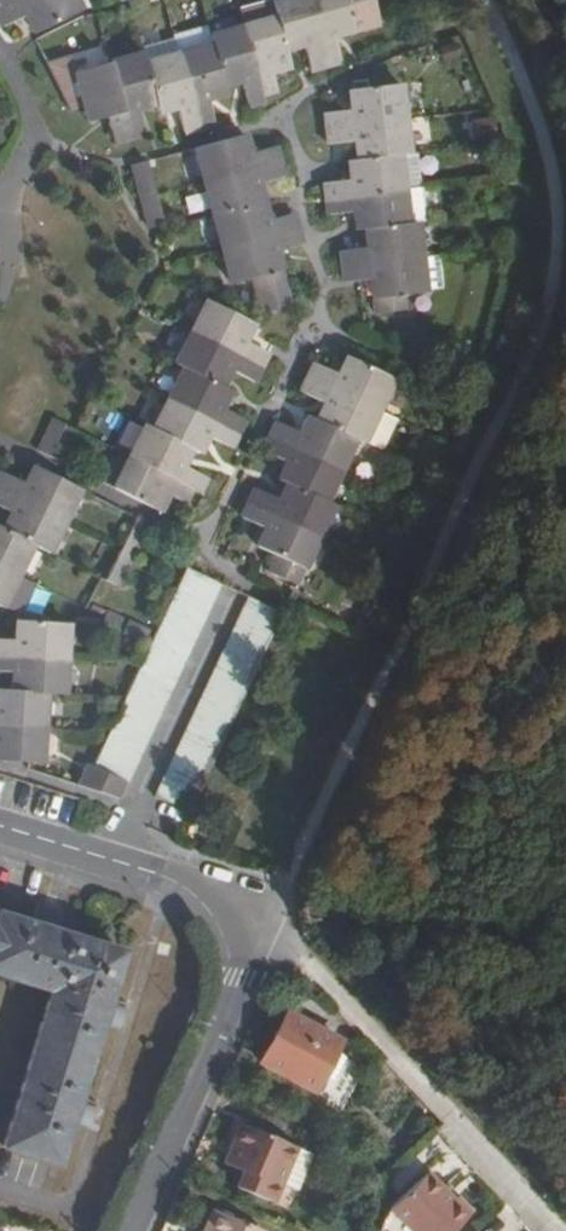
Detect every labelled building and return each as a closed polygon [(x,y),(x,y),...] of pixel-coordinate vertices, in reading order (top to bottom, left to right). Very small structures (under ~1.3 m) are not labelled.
[(0,27),(25,14),(33,32),(80,8),(76,0),(0,0),(0,27)] [(378,24),(374,9),(372,0),(271,0),(274,16),(242,25),(208,34),(210,42),(177,51),(143,61),(141,53),(72,72),(68,55),(44,62),(52,78),(68,110),(78,108),(83,123),(105,116),(112,142),(145,133),(138,108),(154,104),(156,112),(174,108),(181,133),(214,125),(207,99),(224,94),(222,85),(240,81),(247,106),(264,102),(261,93),(276,90),(270,71),(288,67),(283,51),(302,45),(308,71),(341,62),(334,35),(378,24)] [(242,25),(274,16),(271,0),(265,0),(237,7),(242,25)] [(374,9),(378,24),(391,21),(387,5),(374,9)] [(172,32),(177,51),(210,42),(205,24),(172,32)] [(138,42),(143,61),(177,51),(172,32),(138,42)] [(399,153),(408,152),(400,83),(345,89),(348,108),(323,112),(327,145),(352,142),(354,158),(346,160),(348,179),(322,183),(326,214),(352,212),(354,229),(363,228),(366,247),(340,251),(344,282),(370,280),(374,314),(405,310),(403,295),(425,292),(425,289),(421,256),(416,221),(408,223),(403,188),(399,153)] [(249,151),(244,134),(191,148),(229,284),(249,278),(259,313),(290,305),(275,250),(301,244),(293,213),(268,219),(258,183),(282,176),(274,145),(249,151)] [(416,151),(408,152),(399,153),(403,188),(420,186),(416,151)] [(163,225),(145,160),(129,164),(146,228),(163,225)] [(420,186),(403,188),(408,223),(416,221),(426,220),(422,186),(420,186)] [(421,256),(425,289),(444,288),(440,254),(421,256)] [(244,342),(254,324),(206,299),(173,363),(182,367),(152,429),(144,425),(111,489),(158,512),(166,495),(185,505),(192,490),(198,492),(206,477),(182,465),(190,449),(199,453),(207,437),(231,450),(246,420),(221,408),(230,391),(222,386),(230,372),(252,383),(268,354),(244,342)] [(363,444),(394,379),(344,355),(335,374),(311,362),(296,391),(321,403),(314,420),(306,416),(297,432),(274,421),(260,451),(284,462),(275,478),(285,483),(277,498),(252,488),(239,518),(263,528),(254,547),(274,555),(266,571),(296,586),(334,505),(325,502),(354,440),(363,444)] [(46,456),(61,423),(50,418),(34,450),(46,456)] [(80,484),(32,460),(23,478),(0,467),(0,502),(9,507),(0,524),(0,603),(17,612),(33,579),(18,572),(33,541),(49,548),(80,484)] [(147,522),(135,516),(104,580),(116,586),(147,522)] [(117,798),(218,583),(185,567),(92,766),(85,762),(73,784),(117,798)] [(190,812),(282,613),(248,597),(155,795),(190,812)] [(100,620),(144,641),(150,630),(106,609),(100,620)] [(71,617),(16,614),(15,635),(0,634),(0,667),(13,667),(11,685),(0,684),(0,756),(45,758),(49,689),(66,689),(71,617)] [(50,989),(1,1147),(55,1163),(68,1120),(79,1124),(82,1115),(91,1119),(93,1112),(95,1105),(75,1099),(98,1022),(109,1026),(112,1017),(121,1019),(123,1012),(125,1006),(105,1001),(120,951),(55,931),(59,920),(50,917),(53,909),(40,904),(34,925),(0,914),(0,974),(50,989)] [(53,909),(50,917),(59,920),(62,911),(53,909)] [(311,1090),(332,1051),(339,1040),(285,1011),(257,1062),(311,1090)] [(112,1017),(109,1026),(118,1029),(121,1019),(112,1017)] [(327,1086),(344,1056),(332,1051),(311,1090),(322,1096),(327,1086)] [(362,1066),(344,1056),(327,1086),(346,1096),(362,1066)] [(82,1115),(79,1124),(88,1127),(91,1119),(82,1115)] [(281,1182),(296,1146),(237,1123),(221,1162),(240,1170),(232,1186),(272,1202),(281,1182)] [(312,1153),(296,1146),(281,1182),(297,1188),(312,1153)] [(427,1169),(420,1176),(447,1204),(454,1197),(427,1169)] [(420,1176),(386,1207),(408,1230),(453,1230),(473,1212),(457,1194),(454,1197),(447,1204),(420,1176)] [(208,1210),(199,1230),(259,1230),(208,1210)]
